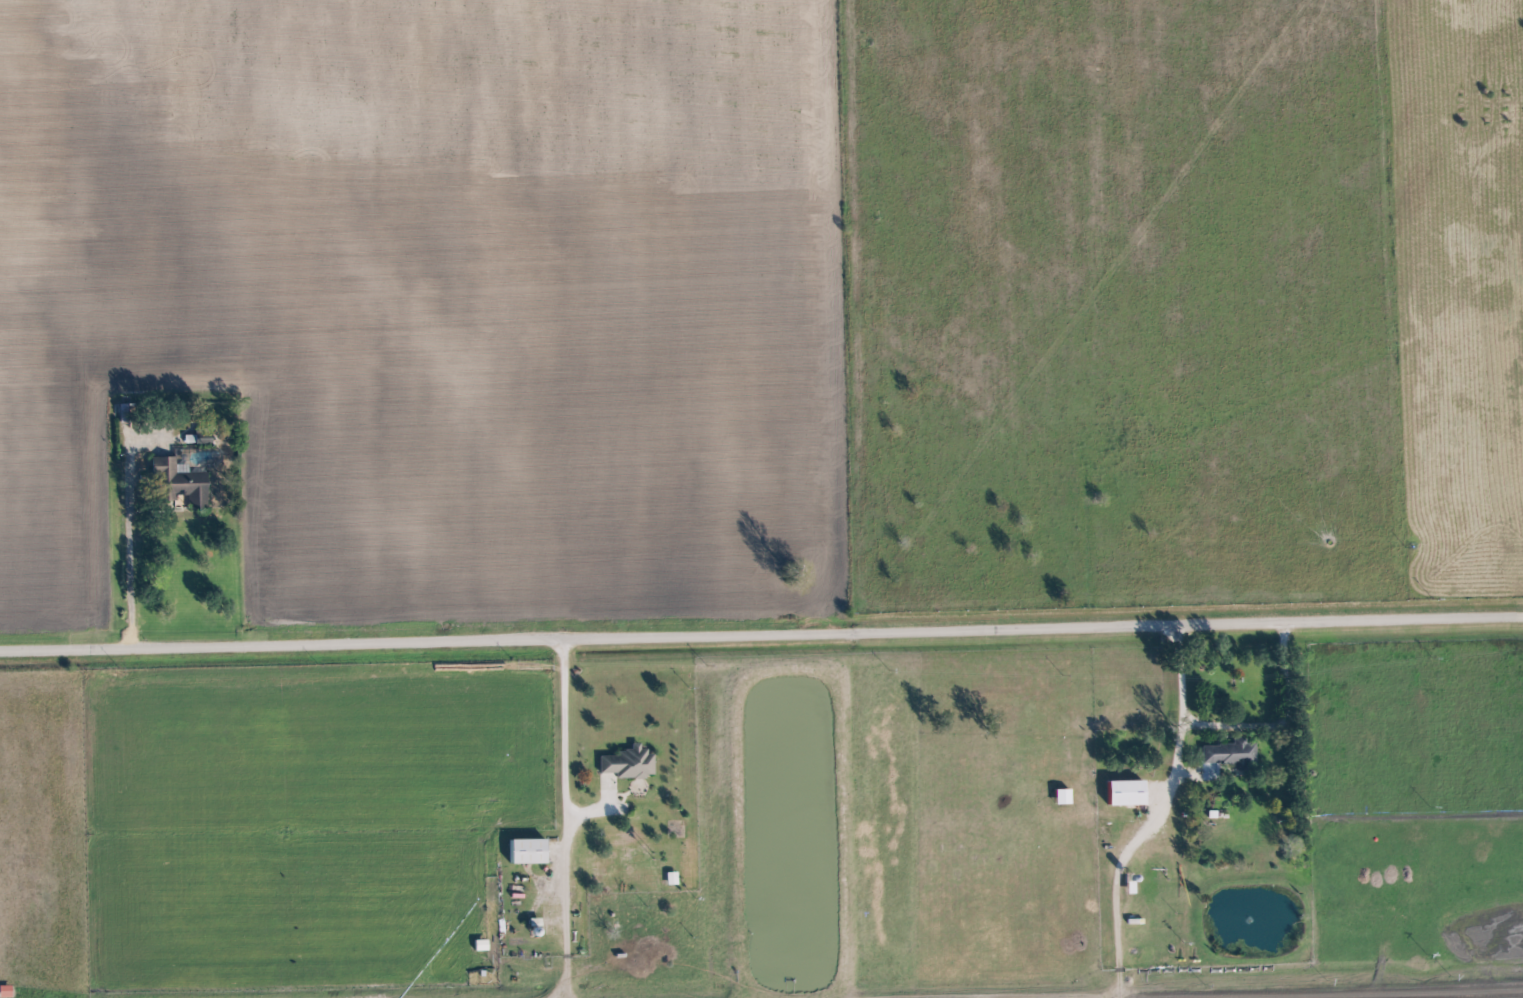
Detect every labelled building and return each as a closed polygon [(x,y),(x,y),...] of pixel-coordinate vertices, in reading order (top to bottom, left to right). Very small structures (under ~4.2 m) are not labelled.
[(207,474),(188,474),(188,466),(175,466),(175,459),(156,459),(156,502),(177,502),(177,496),(188,497),(188,506),(207,506),(207,474)] [(1202,765),(1234,764),(1234,770),(1257,769),(1256,744),(1244,744),(1244,738),(1233,738),(1233,745),(1201,746),(1202,765)] [(600,757),(600,774),(616,774),(617,779),(654,778),(654,752),(641,752),(640,744),(632,744),(632,751),(618,751),(618,757),(600,757)] [(1144,781),(1108,782),(1108,806),(1145,805),(1144,781)] [(1055,791),(1056,805),(1071,805),(1070,790),(1055,791)] [(510,840),(511,865),(546,865),(545,840),(510,840)] [(678,886),(677,873),(666,873),(667,886),(678,886)] [(11,997),(11,987),(0,987),(0,997),(11,997)]
